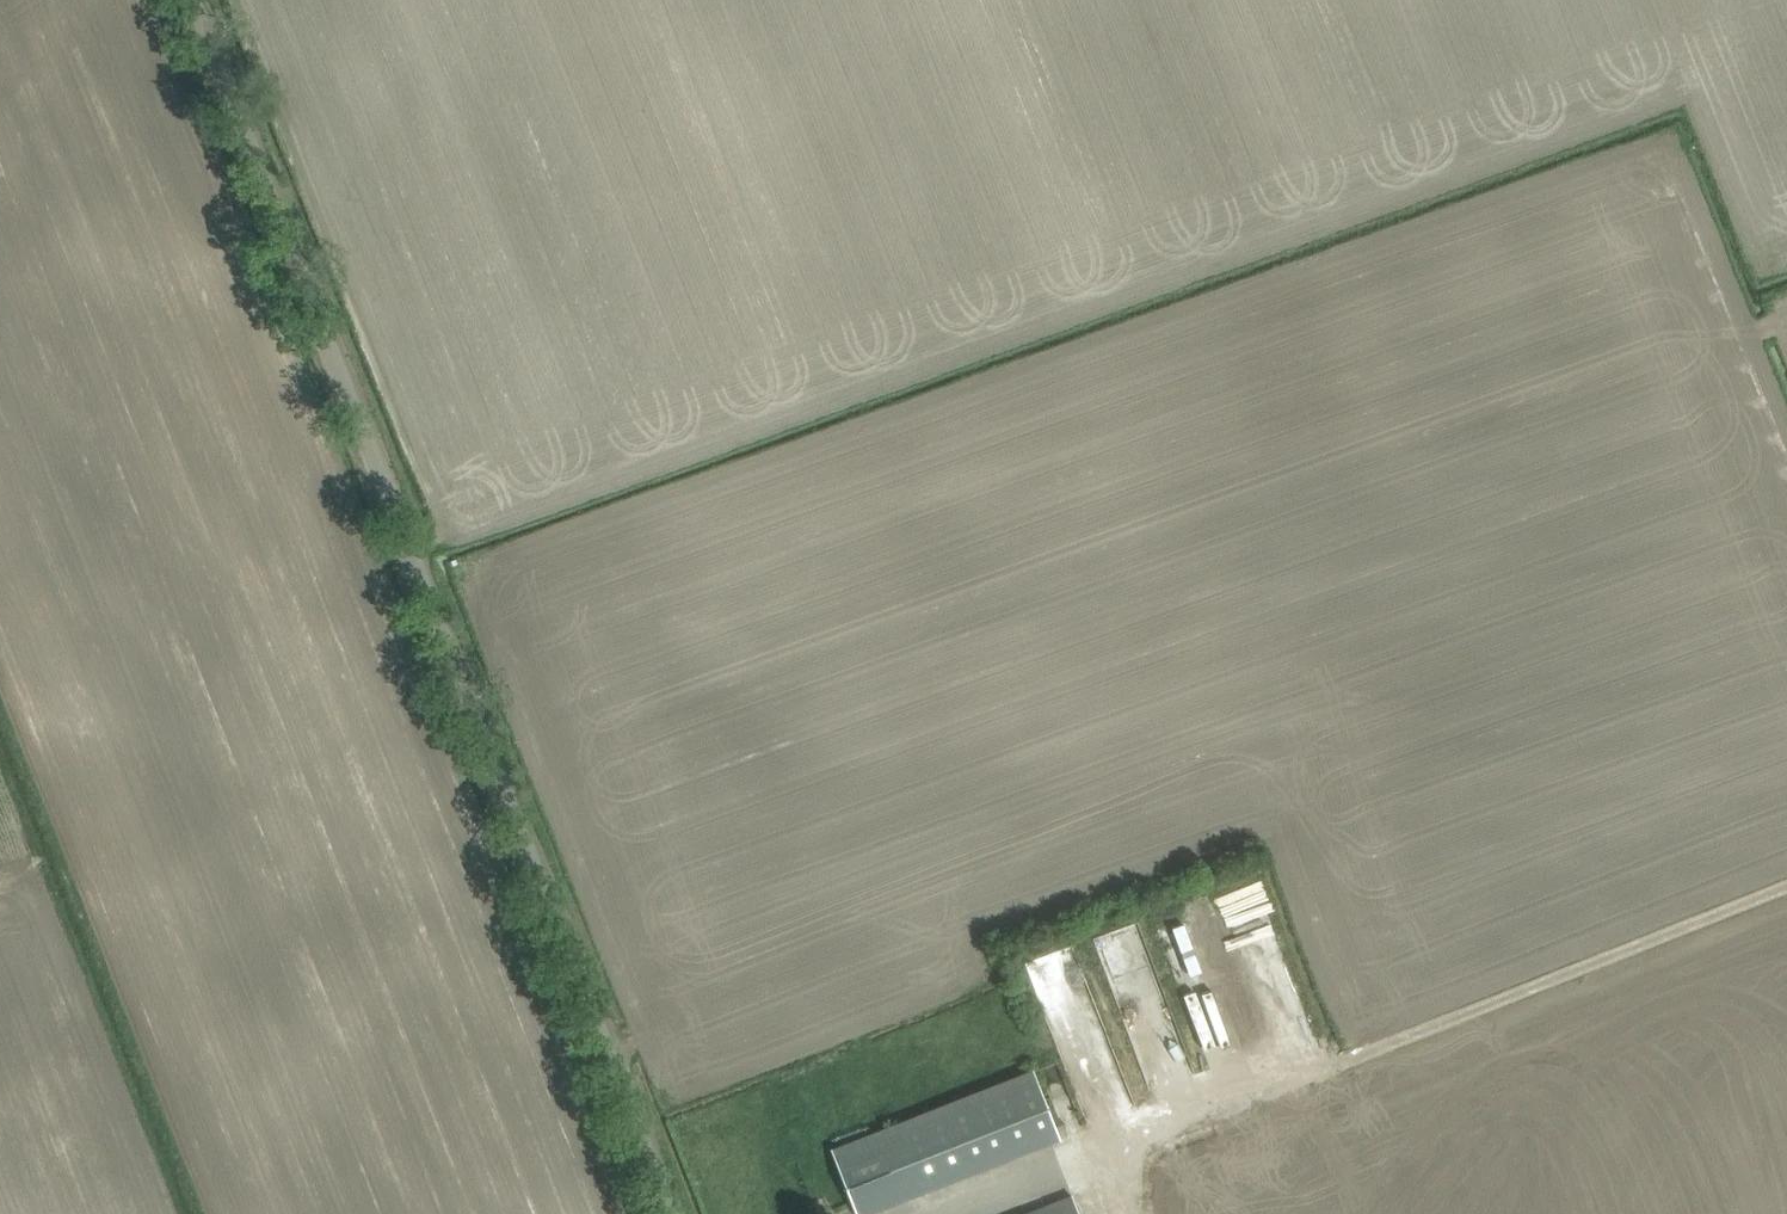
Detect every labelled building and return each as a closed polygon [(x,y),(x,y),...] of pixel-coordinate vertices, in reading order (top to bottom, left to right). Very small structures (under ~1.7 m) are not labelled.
[(1136,921),(1093,937),(1124,1019),(1158,1006),(1152,989),(1141,993),(1135,977),(1144,973),(1149,985),(1159,981),(1136,921)] [(1166,947),(1194,1014),(1227,1000),(1198,934),(1166,947)] [(855,1142),(833,1151),(858,1213),(872,1213),(1061,1140),(1034,1073),(855,1142)] [(1073,1197),(1029,1213),(1080,1213),(1073,1197)]
